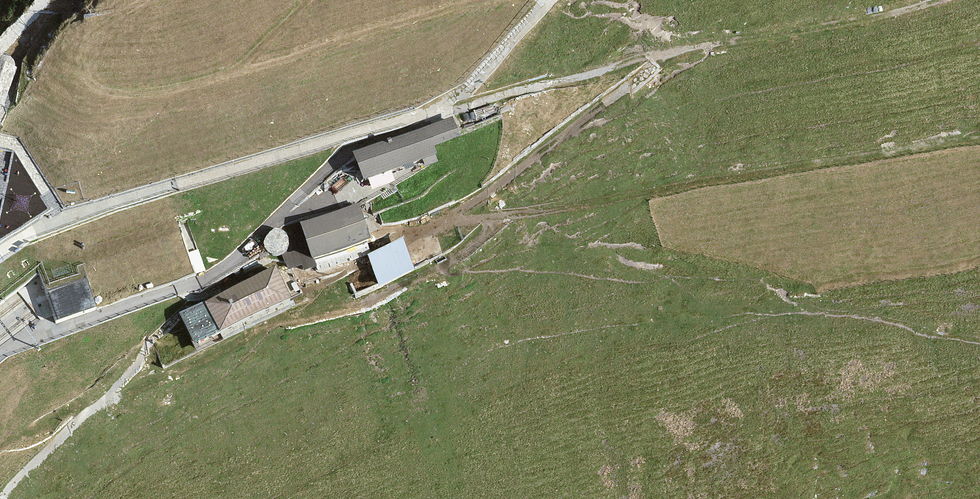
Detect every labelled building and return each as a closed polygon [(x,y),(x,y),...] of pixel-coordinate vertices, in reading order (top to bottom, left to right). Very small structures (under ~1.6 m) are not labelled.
[(3,105),(16,67),(14,67),(14,63),(13,60),(11,58),(9,56),(6,55),(3,55),(0,56),(0,104),(3,105)] [(353,151),(363,180),(437,154),(434,145),(461,136),(453,115),(353,151)] [(358,203),(300,222),(312,258),(371,238),(358,203)] [(265,248),(267,251),(270,253),(274,255),(278,255),(283,254),(287,251),(289,246),(289,240),(288,235),(286,232),(282,230),(279,228),(275,227),(273,228),(270,231),(266,235),(264,239),(264,242),(264,246),(265,248)] [(403,236),(367,254),(379,287),(414,270),(403,236)] [(290,295),(275,266),(205,301),(219,331),(290,295)] [(84,278),(44,292),(54,320),(94,306),(84,278)] [(219,331),(205,301),(180,313),(194,342),(219,331)]
